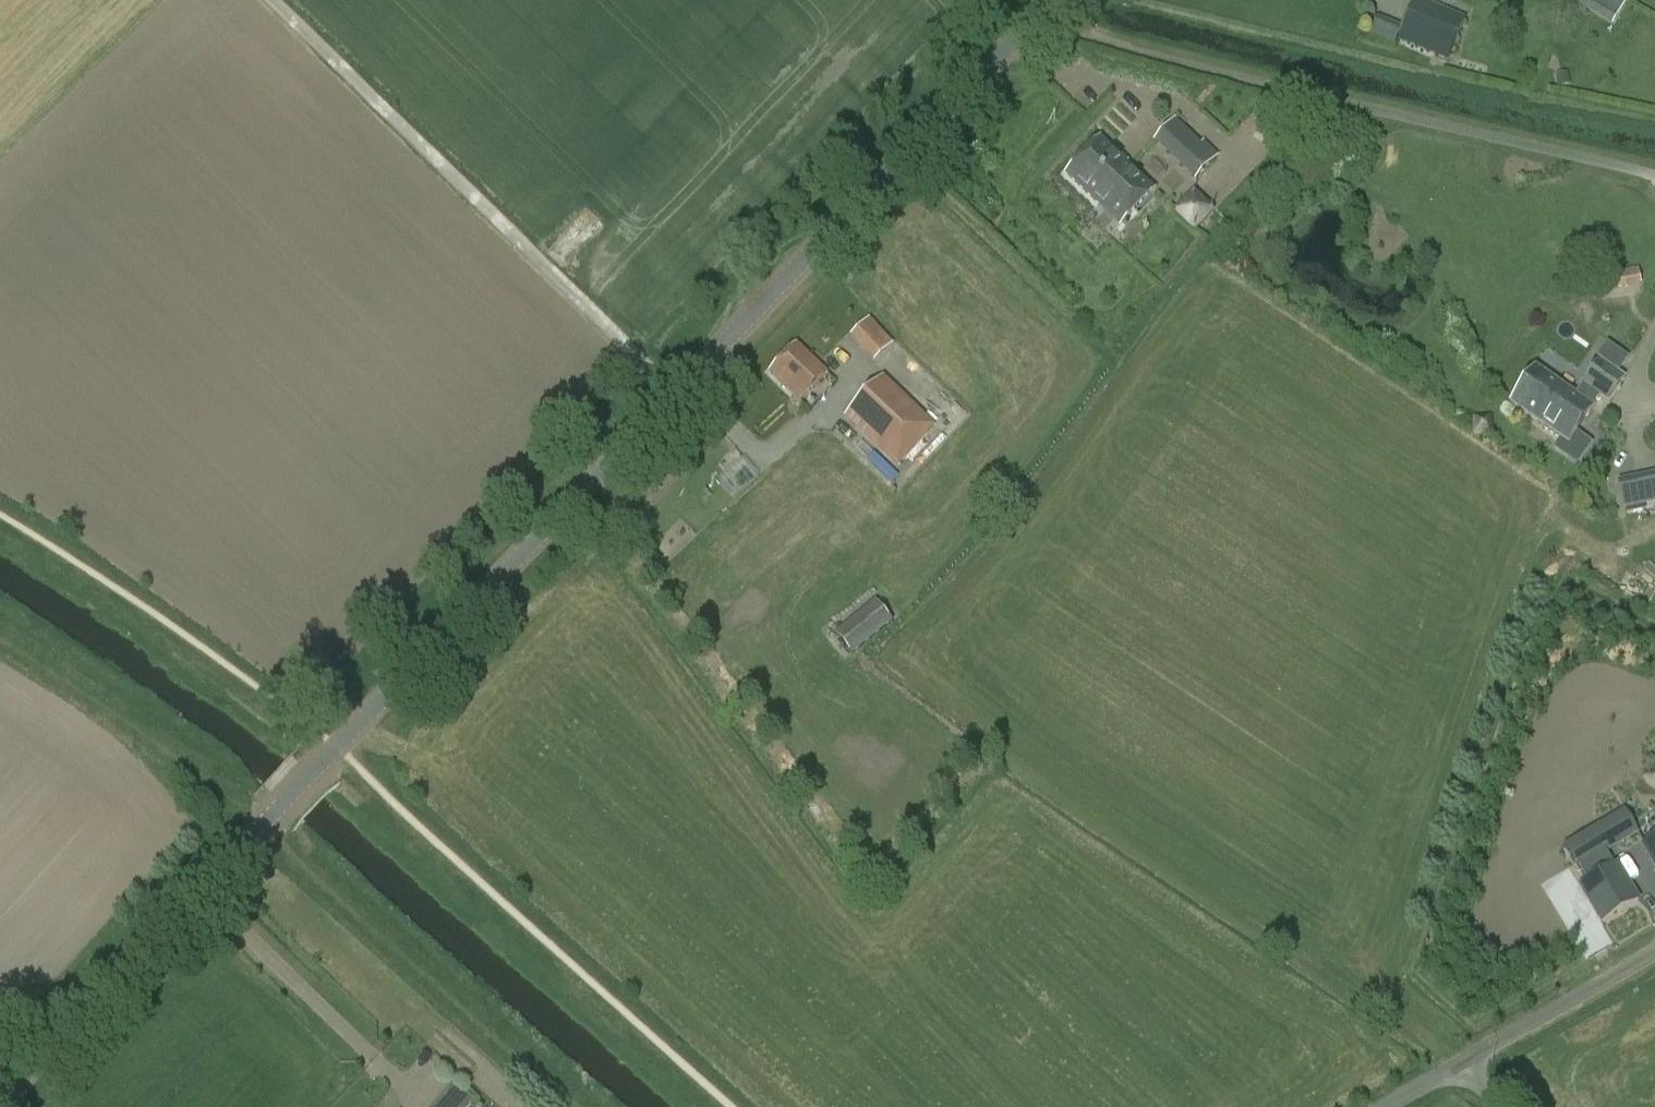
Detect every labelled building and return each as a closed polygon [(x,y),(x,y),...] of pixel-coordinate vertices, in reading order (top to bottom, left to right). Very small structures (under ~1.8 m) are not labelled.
[(1421,0),(1415,0),(1397,43),(1447,63),(1466,17),(1421,0)] [(1617,16),(1626,2),(1622,0),(1597,0),(1595,3),(1590,12),(1613,25),(1617,16)] [(1391,46),(1397,32),(1373,22),(1367,36),(1391,46)] [(1154,142),(1195,181),(1219,156),(1204,142),(1201,145),(1175,119),(1154,142)] [(1068,175),(1121,226),(1153,191),(1101,141),(1068,175)] [(1171,212),(1195,232),(1214,210),(1190,190),(1171,212)] [(1613,275),(1617,296),(1642,291),(1638,270),(1613,275)] [(850,336),(874,363),(893,345),(869,319),(850,336)] [(769,371),(800,402),(828,373),(797,343),(769,371)] [(1564,388),(1539,425),(1568,445),(1593,409),(1593,408),(1599,399),(1607,405),(1626,379),(1599,359),(1580,386),(1581,387),(1575,396),(1564,388)] [(1539,425),(1564,388),(1535,368),(1510,405),(1539,425)] [(896,466),(933,429),(883,380),(846,417),(896,466)] [(1654,505),(1654,474),(1618,481),(1624,511),(1654,505)] [(852,655),(892,623),(875,601),(835,634),(852,655)] [(1607,853),(1639,833),(1624,808),(1592,828),(1607,853)] [(1642,846),(1654,867),(1654,838),(1642,846)] [(1600,924),(1641,900),(1618,862),(1577,886),(1600,924)]
